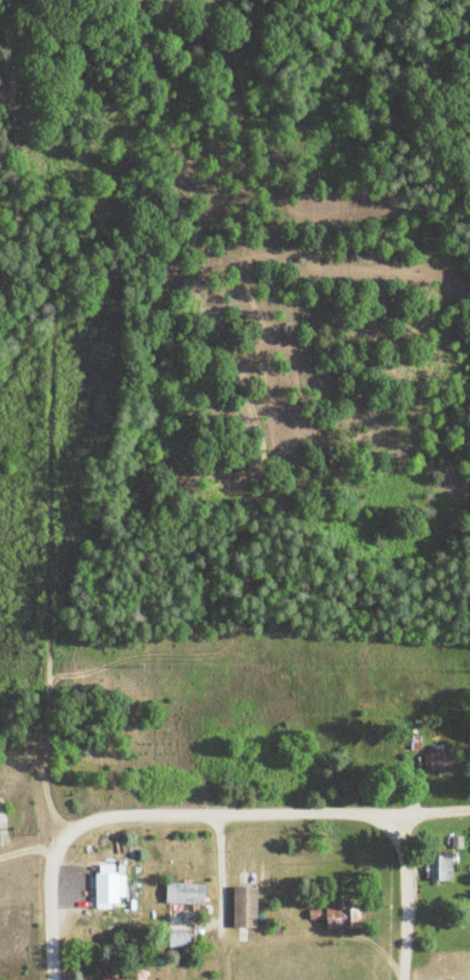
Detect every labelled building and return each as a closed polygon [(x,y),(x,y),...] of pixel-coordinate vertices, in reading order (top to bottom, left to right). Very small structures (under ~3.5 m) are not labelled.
[(453,772),(453,748),(426,748),(426,772),(453,772)] [(463,837),(453,837),(453,850),(463,850),(463,837)] [(454,858),(432,858),(432,882),(454,882),(454,858)] [(97,872),(97,904),(121,904),(121,872),(97,872)] [(168,904),(207,904),(207,883),(168,883),(168,904)] [(236,927),(260,927),(260,886),(236,886),(236,927)] [(327,929),(363,929),(362,906),(310,907),(311,920),(327,920),(327,929)] [(193,946),(193,933),(173,933),(173,946),(193,946)]
